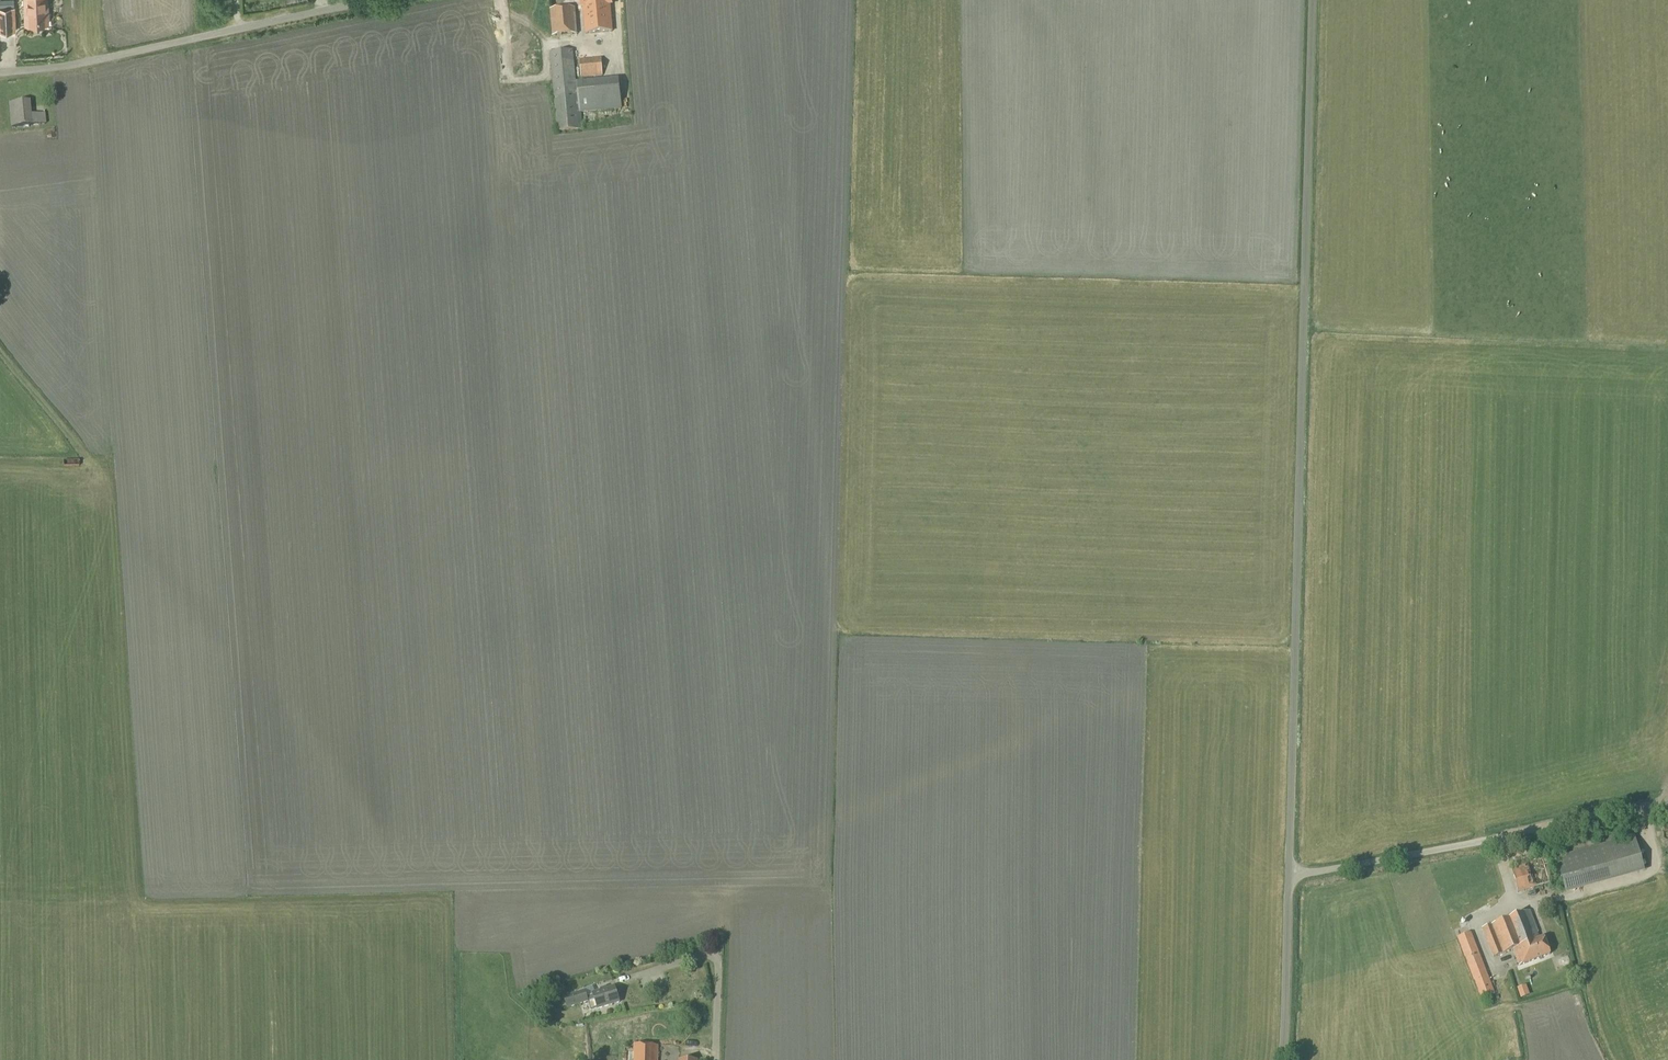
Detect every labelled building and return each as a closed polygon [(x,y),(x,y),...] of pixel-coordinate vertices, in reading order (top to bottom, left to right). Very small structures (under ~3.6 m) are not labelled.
[(47,24),(46,0),(24,0),(26,25),(47,24)] [(576,14),(577,34),(614,31),(611,4),(612,4),(612,0),(581,0),(582,7),(583,7),(583,13),(576,14)] [(16,33),(15,7),(0,8),(0,33),(16,33)] [(575,7),(550,9),(553,36),(577,34),(576,14),(575,7)] [(577,83),(573,50),(550,52),(558,132),(583,129),(582,113),(621,109),(619,79),(577,83)] [(581,77),(602,76),(602,57),(580,59),(581,77)] [(31,115),(30,101),(9,103),(11,127),(32,125),(46,124),(46,113),(31,115)] [(1565,890),(1643,868),(1635,837),(1557,859),(1565,890)] [(1518,894),(1550,885),(1542,855),(1535,857),(1536,860),(1511,867),(1518,894)] [(1541,939),(1530,911),(1482,929),(1494,958),(1514,950),(1520,966),(1550,954),(1544,938),(1541,939)] [(1481,1000),(1495,994),(1471,933),(1457,938),(1481,1000)] [(1518,989),(1521,999),(1529,996),(1526,986),(1518,989)] [(619,1003),(615,988),(593,994),(594,995),(587,997),(585,992),(564,998),(567,1009),(588,1003),(591,1012),(598,1010),(598,1009),(619,1003)] [(658,1046),(634,1045),(633,1059),(658,1059),(658,1046)]
